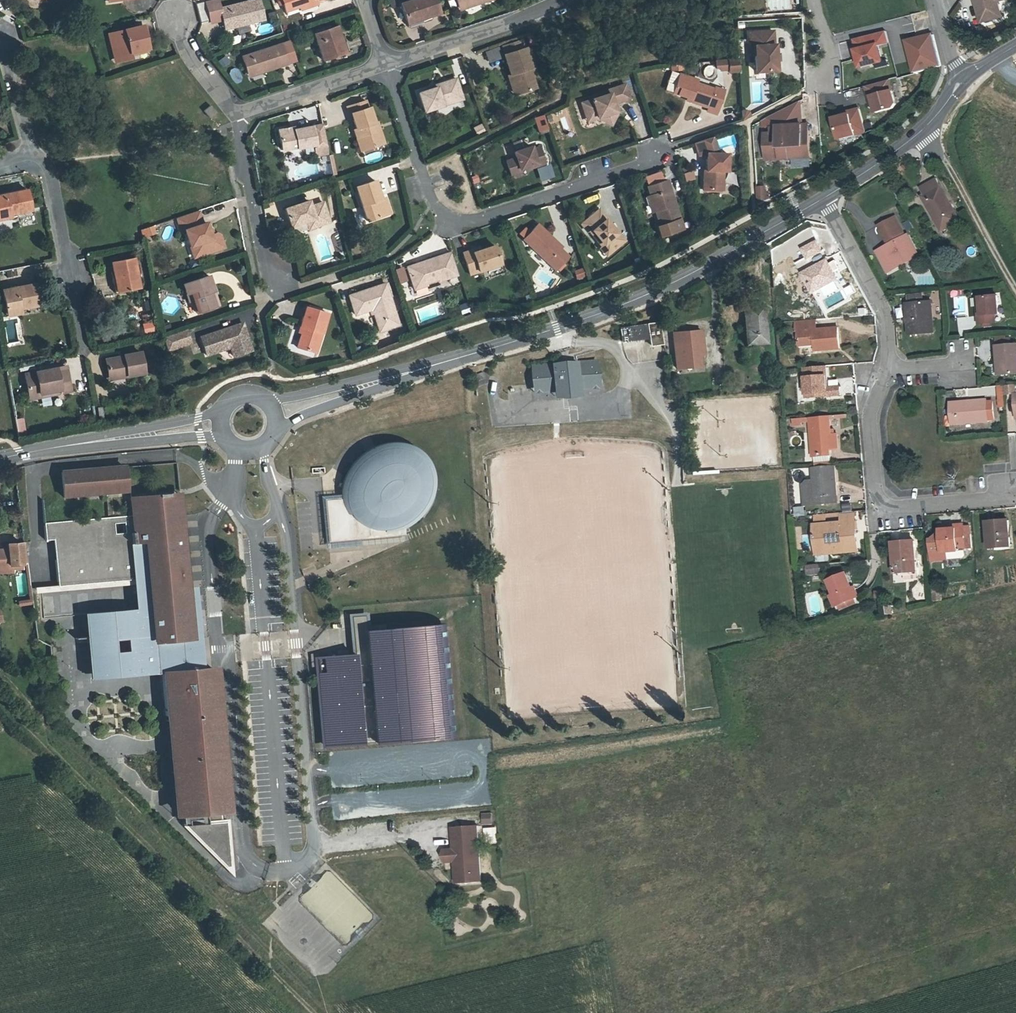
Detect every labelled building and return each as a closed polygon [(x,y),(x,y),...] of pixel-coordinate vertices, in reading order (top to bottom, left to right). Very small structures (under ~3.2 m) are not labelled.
[(224,24),(248,18),(248,21),(264,17),(260,0),(247,0),(220,7),(218,0),(205,0),(211,22),(222,19),(224,24)] [(318,2),(325,0),(284,0),(288,12),(302,7),(318,2)] [(409,21),(423,16),(424,19),(442,13),(437,0),(414,0),(403,4),(409,21)] [(483,3),(482,0),(481,0),(459,7),(460,10),(483,3)] [(982,20),(1003,14),(999,0),(977,0),(982,20)] [(319,6),(318,2),(302,7),(303,11),(319,6)] [(424,21),(424,19),(423,16),(409,21),(411,26),(424,21)] [(224,27),(248,21),(248,18),(224,24),(224,27)] [(340,42),(343,41),(337,24),(315,32),(324,59),(344,52),(340,42)] [(139,26),(109,34),(115,61),(129,58),(128,53),(145,49),(139,26)] [(773,27),(748,29),(749,43),(753,43),(755,69),(777,68),(775,52),(775,41),(774,41),(773,27)] [(854,48),(851,49),(856,69),(881,62),(877,46),(888,43),(885,31),(852,39),(854,48)] [(930,33),(903,40),(911,73),(939,66),(930,33)] [(290,40),(281,43),(287,62),(297,58),(290,40)] [(346,40),(343,41),(340,42),(344,52),(350,50),(346,40)] [(509,54),(527,48),(524,40),(507,46),(509,54)] [(242,55),(248,72),(262,67),(263,71),(287,63),(287,62),(281,43),(280,42),(242,55)] [(532,69),(536,68),(529,47),(527,48),(509,54),(507,55),(514,75),(515,78),(512,79),(515,87),(521,85),(524,93),(540,88),(535,76),(533,75),(532,69)] [(738,57),(728,58),(729,70),(739,69),(738,57)] [(712,80),(717,69),(707,65),(703,75),(712,80)] [(235,68),(228,72),(234,82),(241,78),(235,68)] [(693,96),(692,99),(709,107),(708,110),(717,114),(727,91),(717,87),(716,88),(699,82),(701,78),(682,71),(678,82),(683,84),(680,91),(689,95),(693,96)] [(437,87),(429,90),(419,94),(425,112),(464,99),(457,78),(436,85),(437,87)] [(894,105),(887,81),(864,88),(867,99),(870,98),(875,114),(891,109),(894,105)] [(598,112),(600,117),(613,124),(620,110),(617,102),(631,97),(627,83),(610,88),(612,92),(583,101),(588,115),(598,112)] [(521,85),(515,87),(518,95),(524,93),(521,85)] [(362,110),(370,107),(368,101),(360,103),(362,110)] [(353,113),(362,110),(360,103),(348,107),(350,113),(353,113)] [(204,111),(209,118),(217,113),(211,105),(204,111)] [(862,128),(855,105),(845,108),(845,111),(829,115),(835,136),(862,128)] [(374,124),(376,123),(371,107),(370,107),(362,110),(353,113),(358,128),(355,129),(358,137),(361,136),(366,150),(386,143),(381,129),(376,131),(374,124)] [(741,111),(741,119),(750,119),(750,110),(741,111)] [(598,112),(588,115),(590,120),(600,117),(598,112)] [(543,115),(533,119),(538,135),(548,132),(543,115)] [(569,115),(559,118),(563,135),(573,133),(569,115)] [(803,124),(774,126),(775,132),(781,132),(783,155),(812,153),(810,129),(803,129),(803,124)] [(482,125),(473,128),(476,135),(484,131),(482,125)] [(297,128),(281,131),(285,151),(300,148),(300,150),(319,146),(316,128),(298,131),(297,128)] [(768,157),(782,155),(780,133),(774,133),(774,132),(766,133),(768,157)] [(361,136),(358,137),(362,151),(366,150),(361,136)] [(714,136),(697,142),(701,154),(708,155),(708,153),(717,153),(713,141),(715,140),(714,136)] [(538,161),(538,163),(547,161),(542,144),(534,146),(533,143),(516,149),(518,155),(508,158),(512,171),(522,168),(521,166),(530,164),(538,161)] [(707,175),(704,175),(703,190),(723,190),(724,171),(729,171),(729,154),(717,153),(708,153),(708,155),(707,171),(707,175)] [(693,170),(684,172),(685,181),(695,179),(693,170)] [(652,193),(658,209),(662,223),(682,217),(669,178),(649,185),(652,193)] [(956,230),(952,223),(958,220),(935,179),(918,189),(925,201),(923,203),(939,231),(945,228),(948,234),(956,230)] [(387,215),(382,199),(376,180),(357,186),(368,221),(387,215)] [(767,185),(755,187),(760,206),(771,203),(767,185)] [(11,210),(11,215),(33,212),(30,191),(0,196),(0,212),(11,210)] [(658,209),(652,193),(649,195),(654,211),(658,209)] [(386,197),(382,199),(387,215),(391,213),(386,197)] [(317,221),(319,226),(332,222),(326,202),(313,206),(311,200),(287,209),(293,226),(309,221),(310,223),(317,221)] [(607,243),(613,251),(628,238),(601,207),(583,223),(589,230),(591,229),(605,245),(607,243)] [(11,215),(11,210),(0,212),(0,220),(12,219),(11,215)] [(213,236),(211,230),(208,223),(205,225),(200,211),(179,218),(183,233),(187,231),(192,247),(197,246),(201,257),(226,248),(222,236),(218,234),(215,235),(213,236)] [(686,227),(682,217),(662,223),(660,224),(663,234),(686,227)] [(887,240),(888,243),(897,239),(895,236),(900,233),(892,217),(875,226),(884,242),(887,240)] [(317,221),(310,223),(311,229),(319,226),(317,221)] [(553,237),(554,235),(541,222),(526,237),(559,268),(572,255),(563,247),(553,237)] [(155,226),(147,229),(149,236),(157,233),(155,226)] [(565,245),(554,235),(553,237),(563,247),(565,245)] [(888,243),(873,252),(884,273),(914,256),(903,235),(897,239),(888,243)] [(815,241),(800,248),(805,258),(820,250),(815,241)] [(607,243),(605,245),(603,246),(610,254),(613,251),(607,243)] [(475,251),(474,248),(464,251),(471,273),(503,263),(496,244),(482,249),(475,251)] [(197,246),(192,247),(196,258),(201,257),(197,246)] [(453,251),(444,254),(451,276),(460,273),(453,251)] [(451,276),(444,254),(409,265),(415,283),(427,279),(427,282),(441,277),(442,279),(451,276)] [(822,260),(797,274),(807,294),(833,280),(827,270),(835,265),(832,259),(823,263),(822,260)] [(115,265),(119,284),(122,283),(124,294),(142,291),(136,261),(115,265)] [(403,266),(394,269),(400,284),(408,280),(403,266)] [(213,292),(216,290),(211,275),(185,283),(191,301),(195,300),(199,312),(217,306),(213,292)] [(796,277),(780,284),(792,308),(808,301),(796,277)] [(427,279),(415,283),(416,288),(428,284),(427,282),(427,279)] [(376,310),(374,311),(381,329),(400,323),(386,282),(349,294),(356,313),(371,308),(369,304),(374,302),(376,310)] [(122,283),(119,284),(116,285),(118,296),(124,294),(122,283)] [(3,291),(7,309),(18,308),(18,311),(41,307),(37,286),(3,291)] [(992,293),(976,295),(978,313),(973,314),(974,323),(990,321),(990,314),(994,313),(992,293)] [(926,302),(901,302),(903,332),(928,330),(926,302)] [(330,311),(308,305),(302,324),(305,325),(299,345),(318,351),(330,311)] [(19,315),(18,311),(18,308),(7,309),(8,317),(19,315)] [(765,308),(745,309),(748,347),(767,345),(765,327),(767,327),(765,308)] [(817,341),(818,348),(834,347),(833,327),(812,329),(812,319),(790,321),(791,330),(793,330),(794,343),(809,341),(817,341)] [(153,322),(143,323),(144,333),(155,332),(153,322)] [(230,342),(232,347),(235,356),(253,350),(244,322),(201,337),(208,355),(216,352),(214,347),(230,342)] [(660,322),(623,327),(625,342),(651,338),(652,345),(663,343),(660,322)] [(189,329),(167,337),(172,350),(194,343),(189,329)] [(704,329),(674,333),(678,369),(704,366),(703,355),(707,354),(704,329)] [(216,352),(232,347),(230,342),(214,347),(216,352)] [(993,344),(995,373),(1015,371),(1015,357),(1015,342),(993,344)] [(105,362),(109,378),(127,374),(128,379),(144,376),(140,355),(105,362)] [(576,361),(577,357),(554,359),(554,363),(555,367),(563,366),(576,365),(576,361)] [(554,363),(531,364),(532,383),(538,382),(539,391),(552,390),(552,395),(576,393),(576,388),(589,387),(588,379),(595,378),(593,360),(576,361),(576,365),(563,366),(555,367),(554,363)] [(801,370),(803,398),(836,396),(835,389),(823,390),(822,369),(801,370)] [(53,393),(54,398),(72,394),(67,370),(18,379),(23,404),(35,401),(35,396),(53,393)] [(485,377),(483,371),(474,374),(476,381),(485,377)] [(109,383),(128,379),(127,374),(109,378),(109,383)] [(35,401),(54,398),(53,393),(35,396),(35,401)] [(983,400),(948,402),(950,425),(985,422),(983,400)] [(23,418),(16,419),(18,429),(25,428),(23,418)] [(808,420),(811,456),(829,453),(828,447),(834,446),(833,433),(827,433),(826,418),(808,420)] [(791,422),(792,429),(799,428),(799,426),(805,426),(804,420),(791,422)] [(431,495),(433,485),(432,471),(427,462),(420,454),(412,450),(404,448),(395,447),(387,448),(379,450),(371,454),(364,459),(358,465),(353,472),(349,480),(347,488),(346,498),(348,509),(361,523),(368,530),(384,529),(384,536),(404,535),(403,526),(412,522),(423,512),(428,503),(431,495)] [(812,469),(813,482),(815,502),(836,500),(833,466),(831,467),(814,469),(812,469)] [(76,478),(76,472),(62,473),(64,495),(77,494),(78,497),(86,496),(85,493),(98,492),(99,495),(107,495),(107,491),(119,490),(120,493),(128,493),(126,474),(118,474),(118,468),(104,469),(104,475),(97,476),(97,470),(83,471),(84,477),(76,478)] [(804,503),(815,502),(813,482),(807,482),(803,485),(804,503)] [(59,540),(61,556),(79,553),(80,558),(56,561),(59,587),(139,580),(141,610),(144,633),(135,633),(137,652),(145,651),(146,669),(162,667),(167,715),(190,714),(190,718),(175,720),(183,816),(207,814),(208,823),(187,825),(205,843),(210,843),(211,849),(229,867),(235,866),(234,855),(232,855),(231,850),(234,850),(233,838),(230,838),(230,833),(232,833),(232,821),(224,822),(223,812),(227,812),(213,668),(196,669),(185,670),(184,660),(188,660),(187,652),(184,652),(183,640),(189,639),(184,588),(189,587),(185,539),(180,539),(175,495),(169,496),(169,493),(158,494),(158,496),(141,498),(143,515),(133,516),(53,523),(54,540),(59,540)] [(175,495),(180,539),(185,539),(182,516),(180,495),(175,495)] [(339,497),(326,497),(330,542),(364,540),(339,497)] [(143,515),(141,498),(131,499),(133,516),(143,515)] [(819,524),(822,551),(838,549),(839,553),(861,551),(858,523),(857,513),(844,515),(845,521),(819,524)] [(1007,519),(987,520),(989,546),(1010,544),(1007,519)] [(935,529),(934,525),(930,539),(932,559),(947,558),(946,549),(965,547),(965,545),(972,544),(971,532),(964,533),(963,524),(963,521),(957,522),(957,526),(935,529)] [(45,524),(46,541),(54,540),(53,523),(45,524)] [(61,556),(59,540),(54,540),(56,561),(80,558),(79,553),(61,556)] [(917,541),(896,543),(900,573),(921,571),(917,541)] [(21,544),(6,546),(6,550),(0,551),(0,575),(13,573),(13,567),(24,566),(21,544)] [(966,553),(965,547),(946,549),(947,558),(962,556),(966,553)] [(806,569),(807,576),(818,575),(817,568),(806,569)] [(838,595),(835,597),(841,608),(863,597),(858,585),(856,586),(849,572),(831,581),(838,595)] [(184,660),(185,670),(196,669),(195,654),(189,590),(189,587),(184,588),(189,639),(183,640),(184,652),(187,652),(188,660),(184,660)] [(146,669),(145,651),(137,652),(135,633),(144,633),(141,610),(87,614),(93,679),(147,674),(146,669)] [(367,631),(366,616),(353,617),(354,632),(367,631)] [(355,641),(356,654),(320,657),(328,747),(453,735),(443,623),(367,631),(354,632),(355,641)] [(175,720),(168,720),(176,816),(183,816),(175,720)] [(447,861),(456,861),(458,883),(484,881),(479,824),(454,826),(456,848),(446,849),(447,861)] [(487,843),(499,843),(498,827),(486,827),(487,843)]
